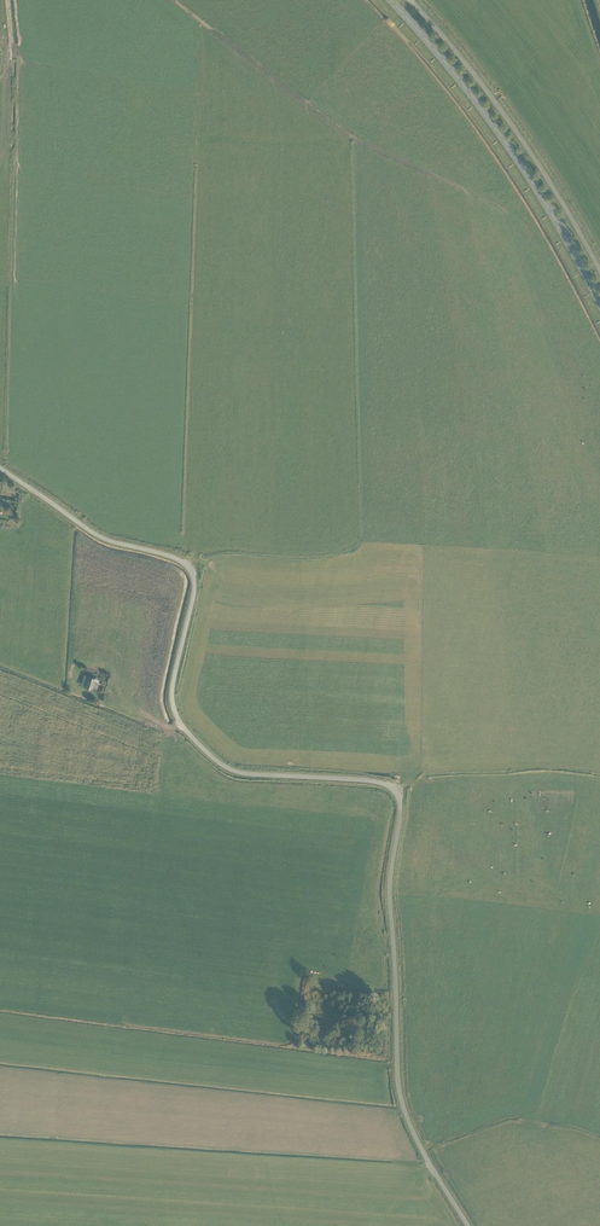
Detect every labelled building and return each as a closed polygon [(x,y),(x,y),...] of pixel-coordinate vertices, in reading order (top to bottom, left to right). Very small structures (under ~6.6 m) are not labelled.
[(95,678),(89,676),(85,687),(92,689),(95,678)]
